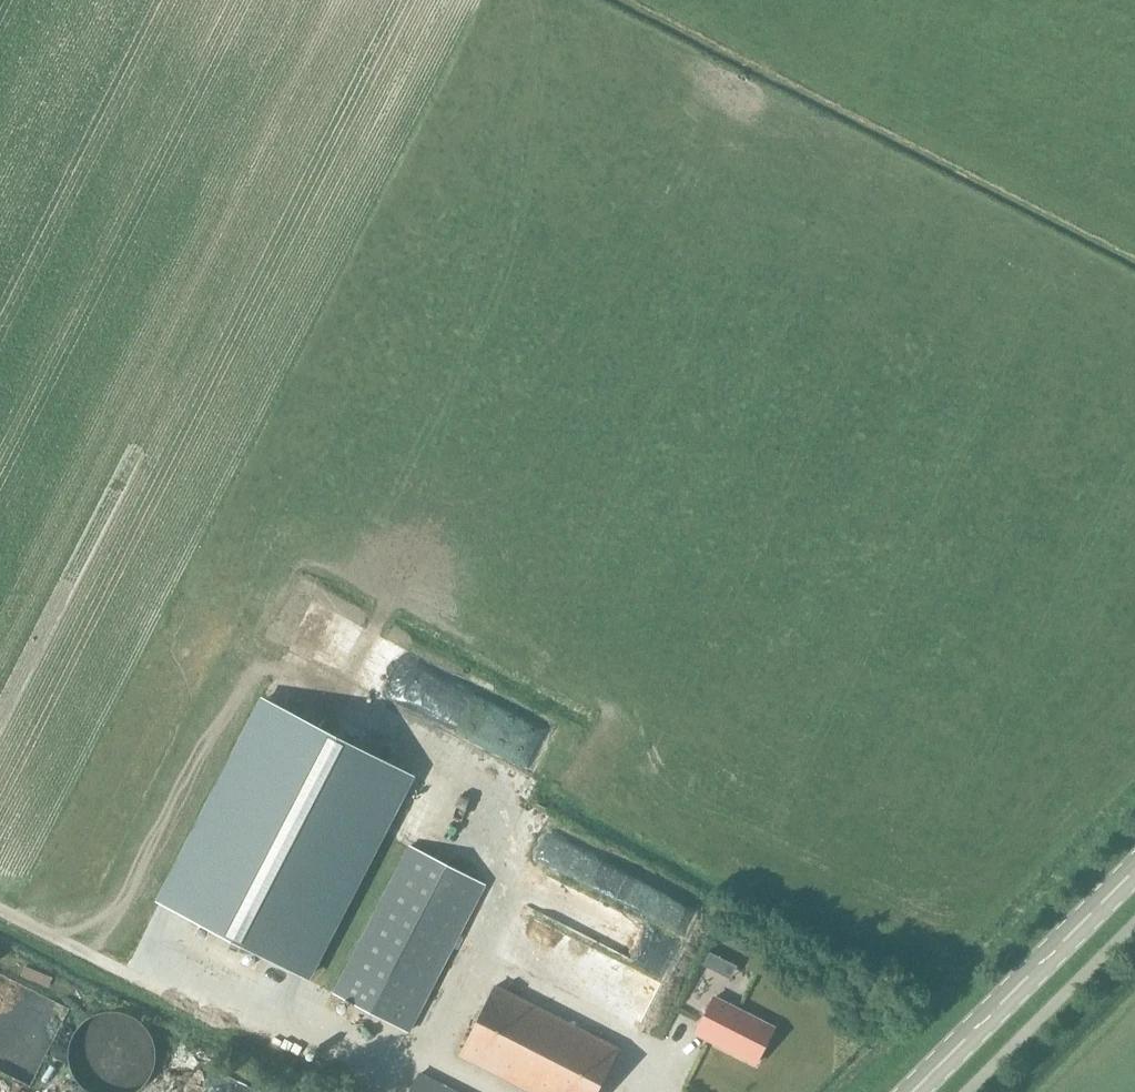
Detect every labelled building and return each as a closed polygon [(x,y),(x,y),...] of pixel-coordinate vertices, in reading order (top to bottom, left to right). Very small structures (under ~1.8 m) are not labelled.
[(264,700),(160,902),(307,978),(411,776),(264,700)] [(576,913),(677,959),(707,894),(566,830),(557,851),(596,869),(576,913)] [(410,1031),(484,887),(408,848),(334,992),(410,1031)] [(586,880),(556,870),(548,894),(578,904),(586,880)] [(618,1049),(496,986),(460,1056),(530,1091),(596,1091),(618,1049)] [(755,1064),(773,1028),(714,998),(701,1025),(712,1030),(707,1040),(755,1064)] [(419,1075),(410,1091),(452,1091),(419,1075)]
